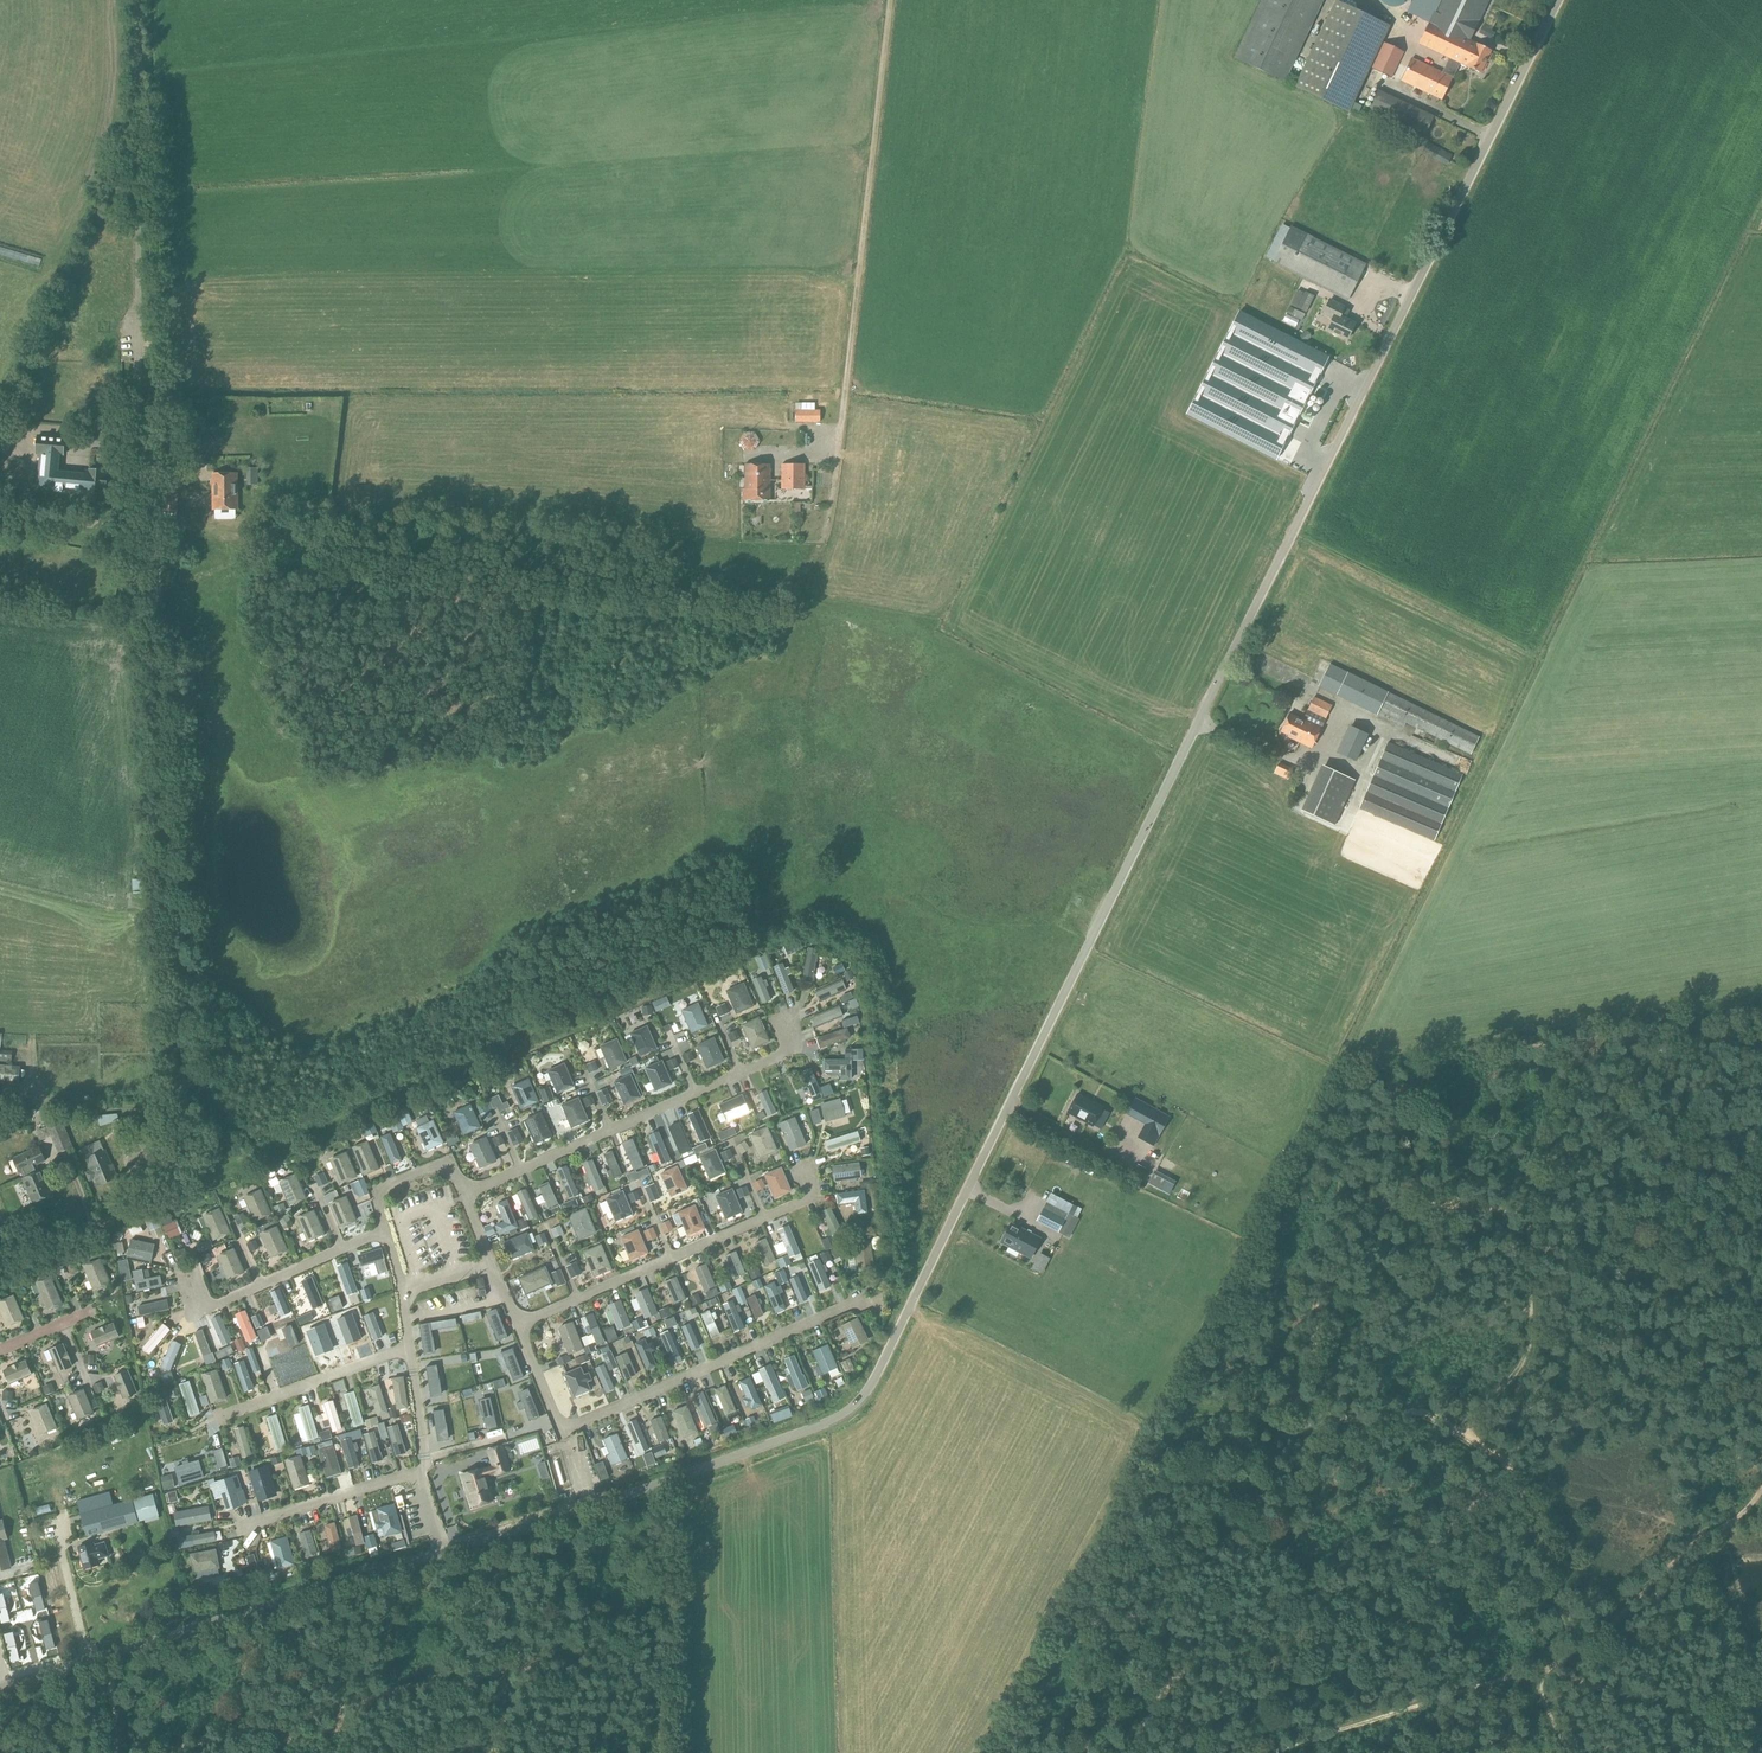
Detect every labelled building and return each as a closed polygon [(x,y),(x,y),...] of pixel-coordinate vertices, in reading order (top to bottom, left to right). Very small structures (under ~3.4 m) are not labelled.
[(1323,0),(1262,0),(1234,58),(1284,82),(1323,0)] [(1441,5),(1422,44),(1459,62),(1481,73),(1492,51),(1471,40),(1484,13),(1524,33),(1541,0),(1443,0),(1441,5)] [(1391,76),(1403,52),(1383,42),(1390,26),(1337,1),(1296,87),(1349,113),(1371,66),(1391,76)] [(1423,21),(1428,8),(1419,5),(1414,17),(1423,21)] [(1442,99),(1452,77),(1412,58),(1401,80),(1442,99)] [(1426,134),(1434,116),(1379,91),(1371,108),(1426,134)] [(1427,141),(1422,152),(1447,165),(1452,155),(1427,141)] [(1282,226),(1266,257),(1274,261),(1343,297),(1359,265),(1290,230),(1282,226)] [(1304,293),(1303,296),(1313,300),(1315,296),(1305,291),(1304,293)] [(1347,339),(1355,322),(1340,314),(1345,306),(1331,298),(1324,312),(1334,317),(1328,329),(1347,339)] [(1240,312),(1187,414),(1276,459),(1328,357),(1240,312)] [(1287,314),(1284,320),(1296,326),(1299,320),(1287,314)] [(1307,331),(1299,337),(1303,343),(1311,337),(1307,331)] [(796,409),(796,421),(820,421),(820,409),(796,409)] [(189,425),(202,424),(202,411),(189,412),(189,425)] [(701,430),(700,421),(691,422),(692,431),(701,430)] [(751,447),(753,433),(740,431),(738,445),(751,447)] [(37,434),(35,454),(40,455),(36,489),(86,495),(85,500),(105,503),(108,470),(89,468),(88,470),(85,469),(85,473),(59,470),(61,456),(64,456),(66,437),(37,434)] [(204,456),(195,456),(196,467),(204,467),(204,456)] [(743,499),(771,499),(771,464),(745,464),(745,489),(743,489),(743,499)] [(782,488),(803,488),(803,465),(782,465),(782,488)] [(213,510),(238,509),(237,473),(212,474),(213,510)] [(819,473),(819,483),(827,483),(827,473),(819,473)] [(186,499),(210,499),(211,486),(187,486),(186,499)] [(164,512),(180,512),(180,493),(164,493),(164,512)] [(804,517),(795,518),(796,541),(805,540),(804,517)] [(1470,752),(1478,736),(1329,663),(1318,685),(1403,726),(1406,721),(1470,752)] [(1326,718),(1332,705),(1315,697),(1309,710),(1326,718)] [(1312,748),(1321,729),(1290,714),(1281,732),(1289,735),(1288,737),(1312,748)] [(1357,760),(1370,734),(1352,725),(1339,751),(1357,760)] [(1431,840),(1460,776),(1389,743),(1360,806),(1431,840)] [(1452,771),(1464,771),(1464,767),(1460,767),(1460,759),(1452,759),(1452,771)] [(1334,823),(1355,777),(1323,764),(1303,807),(1334,823)] [(1277,765),(1273,773),(1286,779),(1290,771),(1277,765)] [(807,946),(802,979),(812,981),(818,947),(807,946)] [(762,953),(756,956),(762,970),(769,967),(762,953)] [(783,962),(774,965),(785,994),(794,989),(783,962)] [(850,971),(844,973),(847,980),(853,978),(850,971)] [(761,973),(751,977),(762,1003),(771,998),(761,973)] [(727,987),(737,1012),(753,1005),(743,981),(727,987)] [(811,989),(813,1001),(842,995),(839,983),(811,989)] [(666,994),(652,1000),(656,1010),(671,1004),(666,994)] [(681,1007),(691,1032),(708,1025),(698,1000),(681,1007)] [(729,1011),(725,1001),(715,1006),(719,1015),(729,1011)] [(651,1003),(641,1005),(643,1014),(653,1012),(651,1003)] [(811,1015),(815,1026),(843,1014),(839,1003),(811,1015)] [(805,1010),(798,1013),(800,1020),(808,1018),(805,1010)] [(743,1022),(753,1046),(769,1040),(759,1015),(743,1022)] [(673,1035),(680,1029),(675,1022),(668,1027),(673,1035)] [(630,1031),(640,1055),(657,1049),(647,1024),(630,1031)] [(816,1036),(820,1046),(850,1035),(847,1026),(816,1036)] [(740,1037),(736,1028),(727,1032),(731,1041),(740,1037)] [(697,1042),(707,1067),(723,1060),(713,1035),(697,1042)] [(600,1043),(610,1068),(627,1061),(617,1036),(600,1043)] [(802,1044),(805,1061),(812,1059),(809,1043),(802,1044)] [(694,1058),(691,1049),(681,1053),(685,1062),(694,1058)] [(12,1062),(13,1051),(0,1050),(0,1061),(12,1062)] [(635,1054),(629,1057),(631,1064),(638,1061),(635,1054)] [(679,1064),(675,1055),(666,1059),(669,1068),(679,1064)] [(824,1058),(824,1068),(841,1068),(841,1078),(851,1077),(851,1057),(824,1058)] [(645,1064),(655,1089),(672,1082),(662,1058),(645,1064)] [(595,1059),(585,1063),(588,1072),(598,1068),(595,1059)] [(547,1068),(557,1092),(574,1086),(564,1061),(547,1068)] [(20,1067),(0,1065),(0,1082),(19,1084),(20,1067)] [(811,1066),(801,1070),(812,1098),(822,1094),(811,1066)] [(614,1079),(624,1104),(640,1097),(630,1072),(614,1079)] [(510,1083),(520,1108),(538,1101),(528,1076),(510,1083)] [(603,1077),(593,1080),(596,1088),(605,1085),(603,1077)] [(549,1086),(539,1089),(543,1101),(554,1098),(549,1086)] [(612,1099),(606,1087),(597,1091),(602,1103),(612,1099)] [(767,1088),(757,1092),(767,1116),(777,1112),(767,1088)] [(441,1093),(431,1097),(434,1104),(444,1100),(441,1093)] [(499,1093),(490,1097),(494,1107),(498,1105),(500,1110),(511,1105),(508,1100),(503,1102),(499,1093)] [(594,1102),(591,1093),(581,1097),(585,1106),(594,1102)] [(742,1093),(719,1103),(727,1120),(750,1110),(742,1093)] [(1078,1094),(1068,1112),(1093,1126),(1093,1125),(1100,1129),(1110,1111),(1103,1107),(1078,1094)] [(561,1102),(571,1127),(588,1120),(578,1096),(561,1102)] [(840,1097),(820,1102),(825,1121),(845,1116),(840,1097)] [(1135,1099),(1128,1112),(1147,1121),(1140,1135),(1153,1142),(1168,1116),(1135,1099)] [(454,1110),(464,1134),(481,1126),(471,1102),(454,1110)] [(413,1120),(407,1106),(397,1110),(401,1121),(403,1124),(413,1120)] [(477,1112),(481,1120),(489,1116),(485,1108),(477,1112)] [(721,1108),(713,1111),(721,1132),(729,1129),(721,1108)] [(698,1109),(689,1113),(701,1140),(710,1136),(698,1109)] [(524,1118),(535,1142),(551,1135),(540,1111),(524,1118)] [(44,1117),(58,1151),(72,1146),(58,1112),(44,1117)] [(427,1113),(416,1118),(419,1124),(430,1119),(427,1113)] [(130,1115),(112,1121),(119,1145),(138,1141),(130,1115)] [(795,1115),(780,1121),(791,1150),(806,1144),(795,1115)] [(417,1125),(428,1149),(444,1142),(433,1118),(417,1125)] [(1120,1118),(1113,1131),(1136,1142),(1142,1129),(1120,1118)] [(361,1125),(365,1136),(378,1130),(374,1120),(361,1125)] [(401,1121),(391,1124),(394,1131),(404,1127),(403,1124),(401,1121)] [(679,1121),(669,1125),(680,1152),(690,1149),(679,1121)] [(767,1125),(750,1132),(760,1157),(777,1150),(767,1125)] [(522,1140),(517,1126),(507,1130),(513,1145),(522,1140)] [(858,1129),(825,1139),(828,1150),(861,1140),(858,1129)] [(659,1130),(650,1134),(661,1161),(670,1158),(659,1130)] [(381,1135),(392,1162),(402,1158),(391,1131),(381,1135)] [(505,1142),(501,1133),(491,1137),(495,1146),(505,1142)] [(460,1141),(457,1134),(446,1139),(450,1146),(460,1141)] [(470,1142),(481,1166),(497,1159),(486,1135),(470,1142)] [(731,1136),(724,1139),(728,1147),(734,1145),(731,1136)] [(631,1137),(622,1141),(633,1168),(642,1165),(631,1137)] [(353,1145),(365,1174),(380,1168),(368,1139),(353,1145)] [(38,1172),(35,1166),(46,1161),(40,1147),(12,1159),(19,1173),(22,1172),(24,1178),(23,1178),(33,1203),(53,1194),(42,1170),(38,1172)] [(716,1147),(698,1154),(708,1179),(726,1172),(716,1147)] [(612,1148),(602,1152),(613,1178),(623,1175),(612,1148)] [(112,1164),(106,1149),(86,1158),(91,1170),(86,1172),(90,1181),(95,1179),(98,1186),(118,1177),(114,1169),(115,1169),(113,1163),(112,1164)] [(331,1157),(341,1182),(357,1175),(347,1151),(331,1157)] [(592,1158),(582,1162),(594,1189),(603,1185),(592,1158)] [(859,1161),(832,1164),(834,1180),(861,1176),(859,1161)] [(678,1163),(660,1170),(670,1195),(688,1188),(678,1163)] [(567,1165),(557,1169),(568,1197),(578,1193),(567,1165)] [(781,1165),(763,1173),(774,1197),(791,1189),(781,1165)] [(1155,1170),(1148,1183),(1162,1191),(1170,1178),(1155,1170)] [(296,1171),(279,1178),(290,1204),(307,1197),(296,1171)] [(324,1171),(314,1175),(319,1186),(329,1181),(324,1171)] [(363,1178),(350,1184),(354,1193),(360,1197),(369,1193),(366,1188),(368,1187),(363,1178)] [(510,1179),(501,1183),(505,1193),(522,1186),(519,1180),(511,1183),(510,1179)] [(557,1195),(563,1193),(558,1179),(552,1181),(557,1195)] [(547,1181),(538,1185),(550,1209),(559,1205),(547,1181)] [(649,1197),(656,1195),(652,1182),(644,1185),(649,1197)] [(344,1186),(337,1190),(340,1195),(347,1191),(344,1186)] [(732,1186),(715,1194),(725,1218),(743,1211),(732,1186)] [(261,1187),(244,1194),(255,1219),(271,1213),(261,1187)] [(525,1187),(516,1191),(528,1218),(538,1214),(525,1187)] [(622,1188),(605,1196),(615,1220),(632,1213),(622,1188)] [(864,1188),(837,1192),(839,1203),(855,1200),(857,1212),(867,1210),(864,1188)] [(632,1201),(638,1199),(634,1190),(628,1192),(632,1201)] [(325,1204),(333,1223),(338,1222),(340,1228),(352,1223),(341,1198),(325,1204)] [(505,1199),(496,1203),(503,1220),(495,1224),(499,1233),(517,1225),(505,1199)] [(283,1202),(274,1206),(278,1214),(286,1210),(283,1202)] [(1058,1232),(1068,1213),(1046,1202),(1037,1221),(1058,1232)] [(694,1203),(677,1210),(688,1235),(705,1227),(694,1203)] [(822,1209),(836,1239),(844,1235),(831,1205),(822,1209)] [(220,1206),(203,1213),(214,1238),(230,1231),(220,1206)] [(584,1206),(567,1214),(579,1239),(596,1231),(584,1206)] [(314,1207),(297,1214),(308,1240),(325,1233),(314,1207)] [(663,1207),(653,1211),(656,1218),(665,1214),(663,1207)] [(169,1211),(159,1215),(163,1225),(173,1221),(169,1211)] [(244,1212),(235,1215),(238,1223),(247,1220),(244,1212)] [(158,1216),(146,1221),(150,1230),(161,1225),(158,1216)] [(173,1221),(163,1225),(168,1237),(182,1232),(177,1219),(173,1221)] [(140,1222),(129,1226),(132,1235),(143,1230),(140,1222)] [(1031,1258),(1041,1239),(1011,1223),(1001,1242),(1031,1258)] [(278,1224),(261,1231),(272,1257),(288,1250),(278,1224)] [(778,1228),(790,1256),(800,1251),(789,1224),(778,1228)] [(161,1225),(150,1230),(153,1238),(165,1234),(161,1225)] [(637,1228),(620,1235),(631,1260),(648,1252),(637,1228)] [(526,1231),(503,1240),(510,1258),(533,1249),(526,1231)] [(532,1236),(537,1245),(545,1241),(541,1232),(532,1236)] [(155,1243),(131,1237),(127,1255),(151,1261),(155,1243)] [(755,1241),(765,1265),(775,1260),(765,1237),(755,1241)] [(828,1238),(821,1241),(826,1251),(832,1248),(828,1238)] [(870,1238),(853,1240),(857,1270),(874,1268),(870,1238)] [(123,1241),(113,1242),(115,1253),(125,1251),(123,1241)] [(600,1242),(583,1250),(594,1275),(611,1267),(600,1242)] [(234,1245),(217,1252),(228,1278),(245,1271),(234,1245)] [(382,1246),(358,1253),(361,1265),(385,1258),(382,1246)] [(725,1253),(735,1277),(745,1273),(735,1249),(725,1253)] [(1041,1252),(1038,1259),(1047,1263),(1050,1257),(1041,1252)] [(800,1253),(794,1256),(797,1262),(803,1259),(800,1253)] [(100,1256),(83,1263),(94,1289),(111,1282),(100,1256)] [(819,1257),(808,1262),(819,1289),(831,1284),(819,1257)] [(128,1258),(118,1260),(122,1280),(131,1278),(128,1258)] [(338,1265),(348,1294),(358,1290),(348,1261),(338,1265)] [(695,1266),(705,1290),(715,1285),(705,1262),(695,1266)] [(544,1265),(518,1277),(525,1293),(552,1282),(544,1265)] [(52,1274),(35,1281),(47,1309),(63,1302),(52,1274)] [(797,1274),(788,1278),(799,1302),(808,1299),(797,1274)] [(161,1275),(135,1279),(137,1290),(163,1285),(161,1275)] [(302,1279),(314,1307),(323,1304),(311,1275),(302,1279)] [(665,1279),(675,1303),(685,1298),(675,1275),(665,1279)] [(773,1281),(764,1285),(776,1312),(785,1308),(773,1281)] [(271,1291),(281,1316),(291,1312),(280,1287),(271,1291)] [(634,1292),(644,1317),(657,1312),(647,1287),(634,1292)] [(728,1291),(720,1295),(734,1330),(743,1326),(728,1291)] [(0,1299),(0,1306),(8,1325),(25,1319),(14,1293),(0,1299)] [(755,1293),(746,1297),(755,1317),(764,1313),(755,1293)] [(167,1298),(138,1305),(140,1315),(170,1308),(167,1298)] [(607,1304),(617,1329),(630,1324),(620,1299),(607,1304)] [(235,1313),(247,1341),(257,1337),(245,1309),(235,1313)] [(709,1309),(700,1313),(711,1337),(720,1333),(709,1309)] [(364,1314),(374,1339),(384,1336),(374,1310),(364,1314)] [(584,1315),(596,1344),(605,1340),(593,1311),(584,1315)] [(337,1318),(347,1343),(363,1337),(353,1312),(337,1318)] [(210,1317),(222,1345),(232,1341),(220,1313),(210,1317)] [(499,1313),(490,1316),(496,1336),(506,1333),(499,1313)] [(856,1317),(836,1326),(847,1351),(868,1341),(856,1317)] [(114,1322),(91,1332),(97,1347),(120,1337),(114,1322)] [(163,1322),(142,1346),(150,1353),(171,1329),(163,1322)] [(307,1329),(316,1355),(335,1348),(325,1322),(307,1329)] [(558,1327),(569,1352),(582,1347),(571,1322),(558,1327)] [(689,1322),(681,1326),(691,1350),(700,1346),(689,1322)] [(431,1325),(420,1327),(425,1353),(436,1351),(431,1325)] [(641,1330),(643,1337),(653,1334),(651,1326),(641,1330)] [(612,1329),(603,1334),(607,1343),(616,1339),(612,1329)] [(669,1330),(660,1334),(672,1364),(681,1360),(669,1330)] [(173,1338),(161,1367),(170,1371),(182,1342),(173,1338)] [(644,1338),(636,1341),(647,1368),(656,1365),(644,1338)] [(63,1343),(49,1349),(59,1373),(73,1366),(63,1343)] [(839,1368),(829,1344),(813,1351),(824,1374),(839,1368)] [(506,1359),(503,1361),(506,1370),(509,1369),(512,1377),(521,1373),(512,1350),(504,1353),(506,1359)] [(626,1351),(615,1356),(625,1378),(636,1373),(626,1351)] [(91,1354),(81,1355),(82,1363),(92,1362),(91,1354)] [(795,1354),(785,1359),(799,1391),(810,1386),(795,1354)] [(838,1366),(847,1373),(853,1366),(845,1358),(838,1366)] [(234,1362),(244,1391),(254,1388),(244,1359),(234,1362)] [(26,1360),(3,1370),(9,1384),(32,1374),(26,1360)] [(603,1363),(595,1366),(605,1391),(614,1387),(603,1363)] [(580,1365),(563,1373),(573,1395),(590,1388),(580,1365)] [(774,1403),(786,1397),(771,1365),(760,1370),(774,1403)] [(201,1373),(211,1402),(227,1397),(217,1368),(201,1373)] [(128,1369),(114,1376),(123,1399),(138,1393),(128,1369)] [(437,1369),(427,1371),(431,1396),(442,1394),(437,1369)] [(162,1373),(162,1385),(171,1384),(170,1372),(162,1373)] [(393,1377),(397,1408),(408,1407),(404,1375),(393,1377)] [(753,1409),(762,1405),(750,1378),(741,1382),(753,1409)] [(179,1383),(190,1416),(200,1413),(189,1380),(179,1383)] [(371,1386),(379,1415),(389,1412),(380,1383),(371,1386)] [(715,1388),(727,1414),(736,1409),(725,1383),(715,1388)] [(86,1387),(68,1395),(78,1419),(96,1411),(86,1387)] [(524,1401),(519,1403),(522,1410),(526,1408),(530,1420),(539,1415),(530,1387),(520,1391),(524,1401)] [(802,1405),(825,1395),(821,1387),(809,1393),(807,1389),(797,1394),(802,1405)] [(11,1405),(8,1390),(0,1392),(3,1407),(11,1405)] [(345,1393),(355,1426),(364,1423),(354,1390),(345,1393)] [(154,1394),(163,1424),(173,1420),(164,1391),(154,1394)] [(325,1402),(333,1431),(342,1428),(334,1399),(325,1402)] [(490,1399),(480,1402),(486,1428),(496,1426),(490,1399)] [(47,1402),(30,1410),(40,1434),(58,1426),(47,1402)] [(300,1406),(309,1439),(319,1437),(309,1404),(300,1406)] [(787,1405),(768,1412),(772,1422),(791,1416),(787,1405)] [(668,1412),(679,1439),(694,1433),(682,1406),(668,1412)] [(364,1410),(366,1417),(373,1414),(371,1407),(364,1410)] [(444,1410),(433,1412),(437,1438),(448,1437),(444,1410)] [(268,1416),(278,1449),(287,1446),(277,1413),(268,1416)] [(659,1415),(647,1419),(654,1443),(667,1439),(659,1415)] [(266,1416),(258,1418),(266,1447),(274,1445),(266,1416)] [(7,1429),(19,1427),(18,1419),(5,1422),(7,1429)] [(388,1426),(396,1455),(405,1452),(397,1423),(388,1426)] [(234,1428),(242,1457),(252,1454),(244,1425),(234,1428)] [(328,1427),(318,1430),(320,1437),(331,1434),(328,1427)] [(361,1428),(340,1435),(342,1442),(363,1436),(361,1428)] [(364,1434),(373,1463),(383,1459),(374,1430),(364,1434)] [(219,1431),(209,1433),(217,1466),(226,1464),(219,1431)] [(617,1432),(600,1436),(607,1464),(623,1460),(617,1432)] [(343,1442),(350,1467),(360,1465),(352,1439),(343,1442)] [(320,1449),(327,1476),(341,1472),(334,1445),(320,1449)] [(305,1446),(296,1449),(298,1456),(307,1454),(305,1446)] [(510,1470),(502,1446),(488,1450),(493,1466),(485,1469),(485,1467),(462,1475),(472,1506),(494,1499),(487,1476),(496,1473),(496,1474),(510,1470)] [(285,1461),(295,1491),(310,1486),(301,1457),(301,1456),(285,1461)] [(555,1457),(550,1459),(557,1481),(561,1480),(555,1457)] [(175,1465),(180,1484),(202,1477),(197,1459),(175,1465)] [(250,1470),(259,1500),(276,1494),(267,1465),(250,1470)] [(26,1473),(28,1479),(36,1477),(35,1470),(26,1473)] [(512,1473),(497,1477),(502,1490),(516,1486),(512,1473)] [(172,1474),(162,1476),(164,1489),(174,1488),(172,1474)] [(222,1496),(227,1510),(243,1504),(233,1475),(208,1483),(213,1499),(222,1496)] [(55,1483),(42,1487),(48,1503),(60,1499),(55,1483)] [(402,1488),(403,1497),(416,1496),(416,1487),(402,1488)] [(158,1516),(155,1505),(159,1504),(157,1494),(103,1509),(101,1501),(80,1507),(87,1535),(158,1516)] [(176,1526),(211,1519),(209,1505),(174,1511),(176,1526)] [(357,1515),(346,1518),(353,1544),(364,1541),(357,1515)] [(0,1519),(0,1569),(11,1566),(4,1538),(8,1537),(4,1519),(0,1519)] [(331,1548),(341,1545),(335,1521),(325,1524),(331,1548)] [(176,1526),(170,1528),(172,1537),(178,1536),(176,1526)] [(306,1556),(318,1552),(311,1529),(299,1532),(306,1556)] [(214,1530),(185,1531),(185,1542),(214,1541),(214,1530)] [(278,1568),(295,1564),(287,1535),(270,1540),(278,1568)] [(109,1555),(105,1542),(93,1546),(93,1543),(78,1547),(84,1568),(100,1563),(99,1558),(109,1555)] [(360,1545),(354,1547),(356,1555),(362,1553),(360,1545)] [(193,1573),(220,1567),(216,1548),(190,1553),(193,1573)] [(246,1552),(246,1563),(256,1562),(255,1551),(246,1552)]
